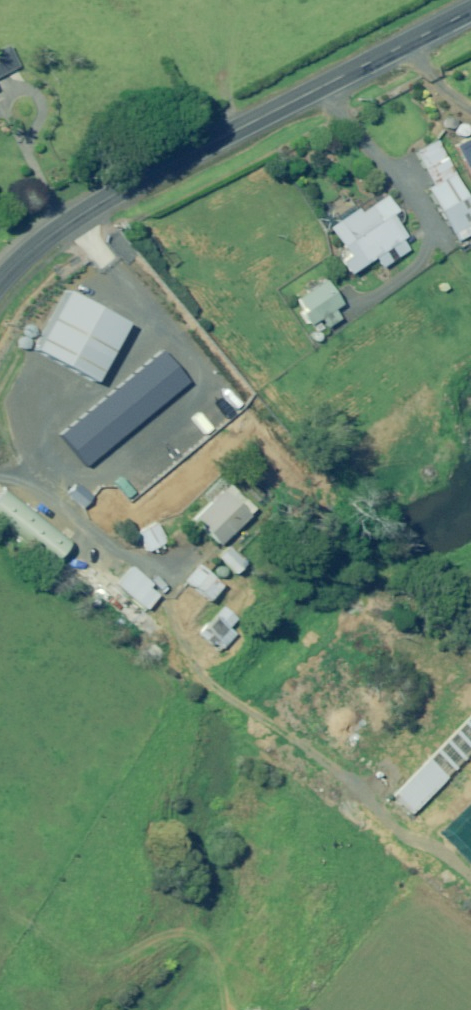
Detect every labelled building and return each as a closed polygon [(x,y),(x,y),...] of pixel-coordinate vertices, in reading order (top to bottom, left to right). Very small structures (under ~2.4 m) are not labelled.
[(455,146),(470,176),(470,138),(455,146)] [(452,234),(455,232),(459,240),(470,233),(470,205),(437,140),(416,152),(434,185),(428,188),(452,234)] [(402,213),(400,210),(399,210),(397,211),(387,196),(386,197),(376,204),(372,206),(361,213),(360,211),(355,204),(354,205),(335,217),(331,210),(324,215),(318,219),(326,233),(331,229),(343,247),(350,257),(344,261),(342,263),(350,275),(375,258),(381,267),(408,250),(405,245),(401,240),(406,237),(397,224),(400,222),(401,221),(403,215),(402,213)] [(436,217),(430,221),(439,237),(445,234),(436,217)] [(340,319),(338,317),(334,310),(342,305),(326,281),(297,299),(306,312),(301,315),(309,326),(321,318),(327,328),(329,327),(340,319)] [(444,282),(439,286),(442,291),(448,288),(444,282)] [(136,324),(75,292),(43,351),(104,383),(136,324)] [(167,350),(61,434),(65,440),(67,442),(62,446),(68,453),(70,452),(73,450),(77,454),(68,462),(78,474),(80,471),(82,474),(192,385),(180,370),(81,450),(78,446),(179,365),(171,356),(167,351),(167,350)] [(69,493),(68,495),(84,508),(93,497),(77,484),(69,493)] [(242,500),(236,493),(230,499),(221,490),(210,501),(192,520),(218,546),(222,542),(237,527),(248,516),(246,515),(253,509),(243,500),(242,500)] [(150,617),(151,615),(146,610),(157,596),(148,588),(151,585),(131,568),(117,585),(14,498),(10,502),(1,494),(0,495),(0,511),(2,513),(1,515),(138,630),(140,629),(150,617)] [(166,542),(155,523),(137,534),(147,553),(153,549),(155,553),(163,549),(160,545),(166,542)] [(243,565),(243,564),(226,547),(216,557),(233,575),(243,565)] [(222,585),(199,565),(197,564),(187,577),(184,581),(208,602),(222,585)] [(220,652),(237,634),(230,628),(238,619),(225,607),(217,616),(218,617),(207,630),(205,628),(200,634),(220,652)] [(393,797),(413,816),(470,756),(470,717),(393,797)]
